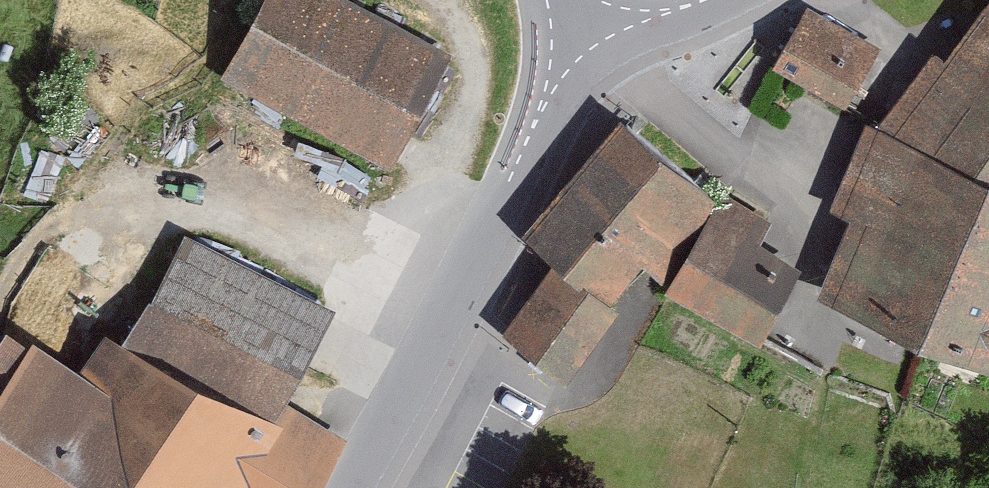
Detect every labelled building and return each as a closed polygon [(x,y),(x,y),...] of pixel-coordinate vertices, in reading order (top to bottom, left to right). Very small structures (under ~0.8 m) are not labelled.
[(221,76),(385,163),(444,50),(349,0),(262,0),(221,76)] [(816,296),(988,368),(988,3),(945,58),(934,51),(876,126),(866,122),(831,210),(845,215),(816,296)] [(804,5),(770,64),(846,108),(880,49),(804,5)] [(719,200),(619,122),(521,235),(551,266),(502,334),(569,386),(619,311),(611,304),(643,267),(666,292),(709,217),(719,200)] [(709,217),(666,292),(760,345),(804,268),(760,244),(773,221),(723,193),(719,200),(709,217)] [(343,436),(286,391),(331,304),(186,233),(153,297),(120,337),(97,330),(74,369),(22,333),(0,360),(0,487),(313,487),(343,436)]
